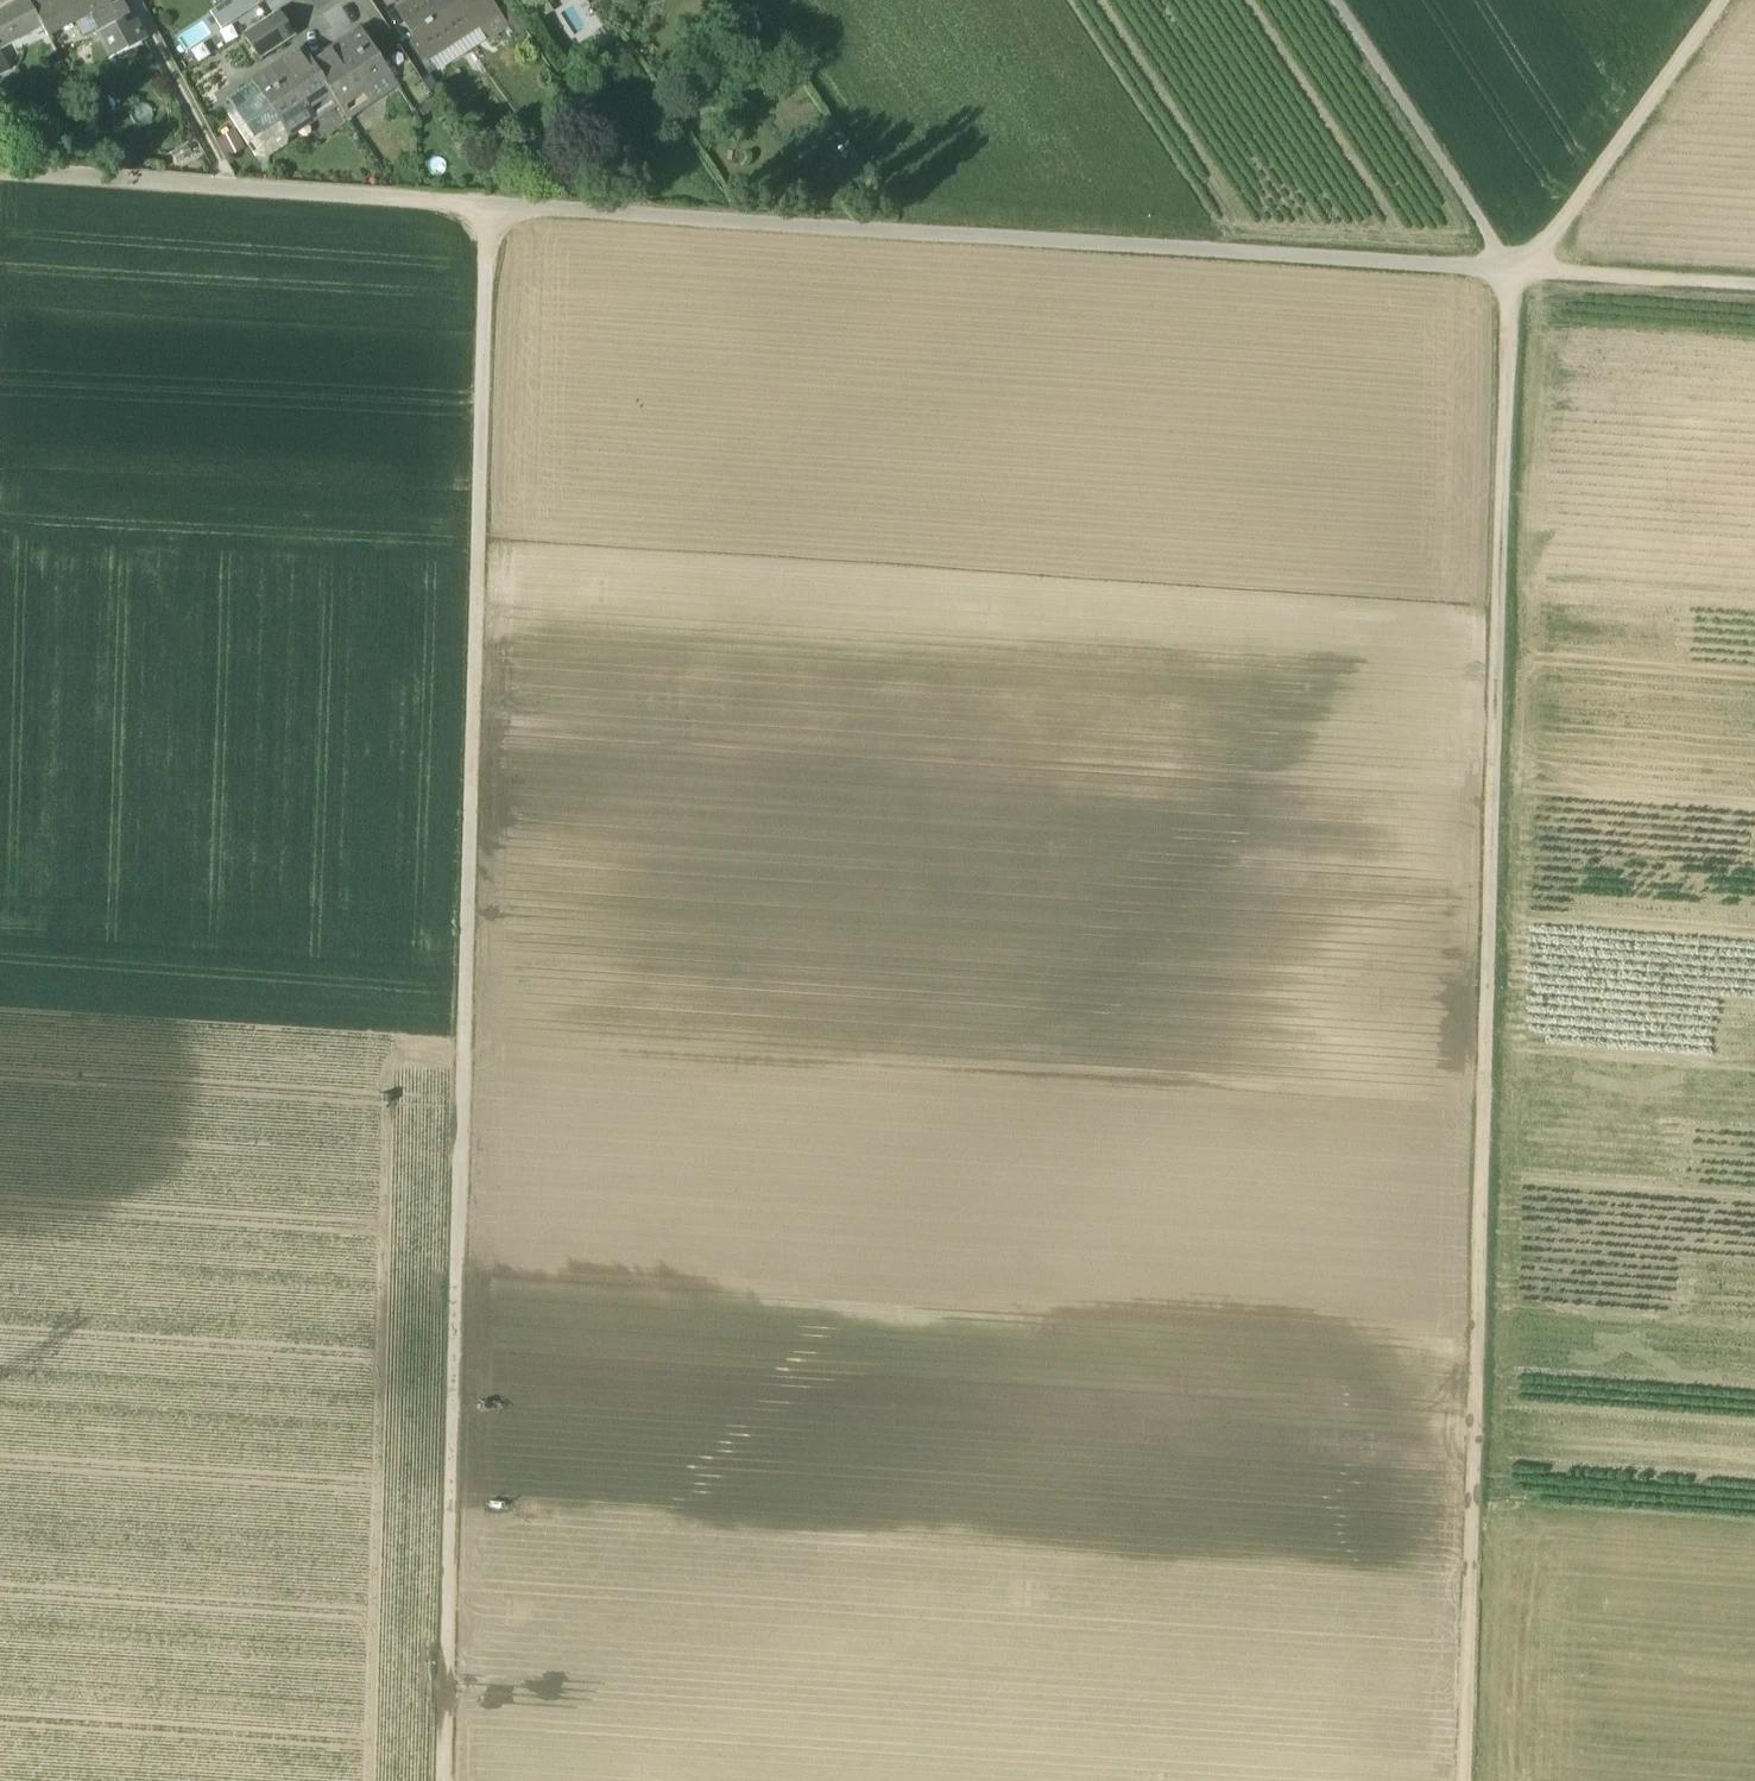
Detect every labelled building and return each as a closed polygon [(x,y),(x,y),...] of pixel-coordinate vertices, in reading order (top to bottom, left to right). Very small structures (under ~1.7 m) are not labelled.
[(42,26),(31,5),(28,0),(20,0),(0,11),(0,49),(42,26)] [(99,33),(120,22),(112,6),(109,0),(41,0),(31,5),(42,26),(44,31),(72,16),(86,8),(97,29),(99,33)] [(210,12),(221,29),(267,0),(228,0),(210,12)] [(423,53),(424,51),(473,20),(478,29),(484,38),(505,24),(489,0),(418,0),(417,0),(412,0),(395,11),(412,36),(423,53)] [(83,37),(97,29),(86,8),(72,16),(83,37)] [(242,34),(259,60),(295,36),(278,10),(242,34)] [(424,51),(430,60),(478,29),(473,20),(424,51)] [(123,27),(120,22),(99,33),(112,58),(144,41),(133,21),(123,27)] [(360,32),(313,63),(312,64),(331,93),(337,102),(340,107),(363,93),(368,101),(396,83),(379,57),(360,29),(358,30),(360,32)] [(486,41),(484,38),(478,29),(430,60),(436,69),(438,72),(486,41)] [(412,36),(398,44),(421,79),(436,69),(430,60),(424,51),(423,53),(412,36)] [(401,92),(421,79),(398,44),(379,57),(396,83),(401,92)] [(251,80),(252,82),(260,94),(278,122),(287,135),(288,137),(290,136),(288,134),(314,117),(308,108),(331,93),(312,64),(313,63),(302,47),(300,48),(302,50),(254,81),(252,79),(251,80)] [(8,71),(0,56),(0,75),(8,71)] [(226,99),(234,111),(260,94),(252,82),(226,99)] [(308,108),(314,117),(337,102),(331,93),(308,108)] [(363,93),(340,107),(346,116),(368,101),(363,93)] [(235,113),(252,139),(278,122),(260,94),(234,111),(235,113)] [(252,139),(235,113),(229,116),(255,157),(266,159),(286,146),(287,135),(261,152),(252,139)] [(287,135),(278,122),(252,139),(261,152),(287,135)] [(224,154),(242,149),(237,131),(218,136),(224,154)]
